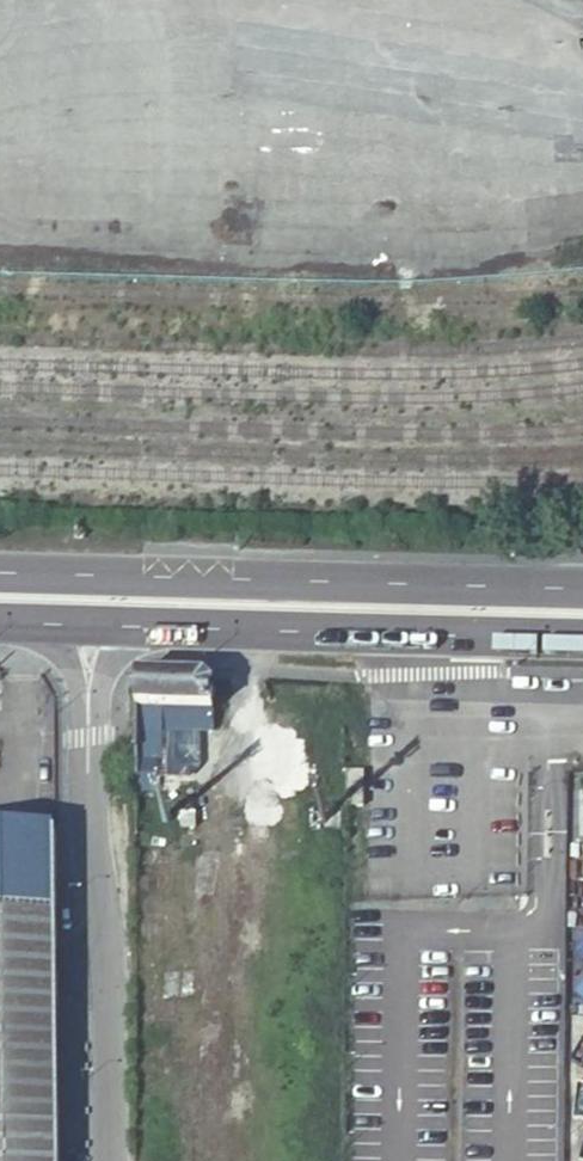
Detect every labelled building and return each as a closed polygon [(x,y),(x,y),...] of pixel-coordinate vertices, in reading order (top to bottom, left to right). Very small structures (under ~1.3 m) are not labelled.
[(135,679),(134,702),(134,755),(152,755),(153,740),(159,740),(159,729),(210,730),(211,710),(212,690),(204,680),(135,679)] [(194,813),(179,813),(179,828),(194,828),(194,813)] [(52,836),(0,835),(0,1160),(55,1160),(52,836)]
